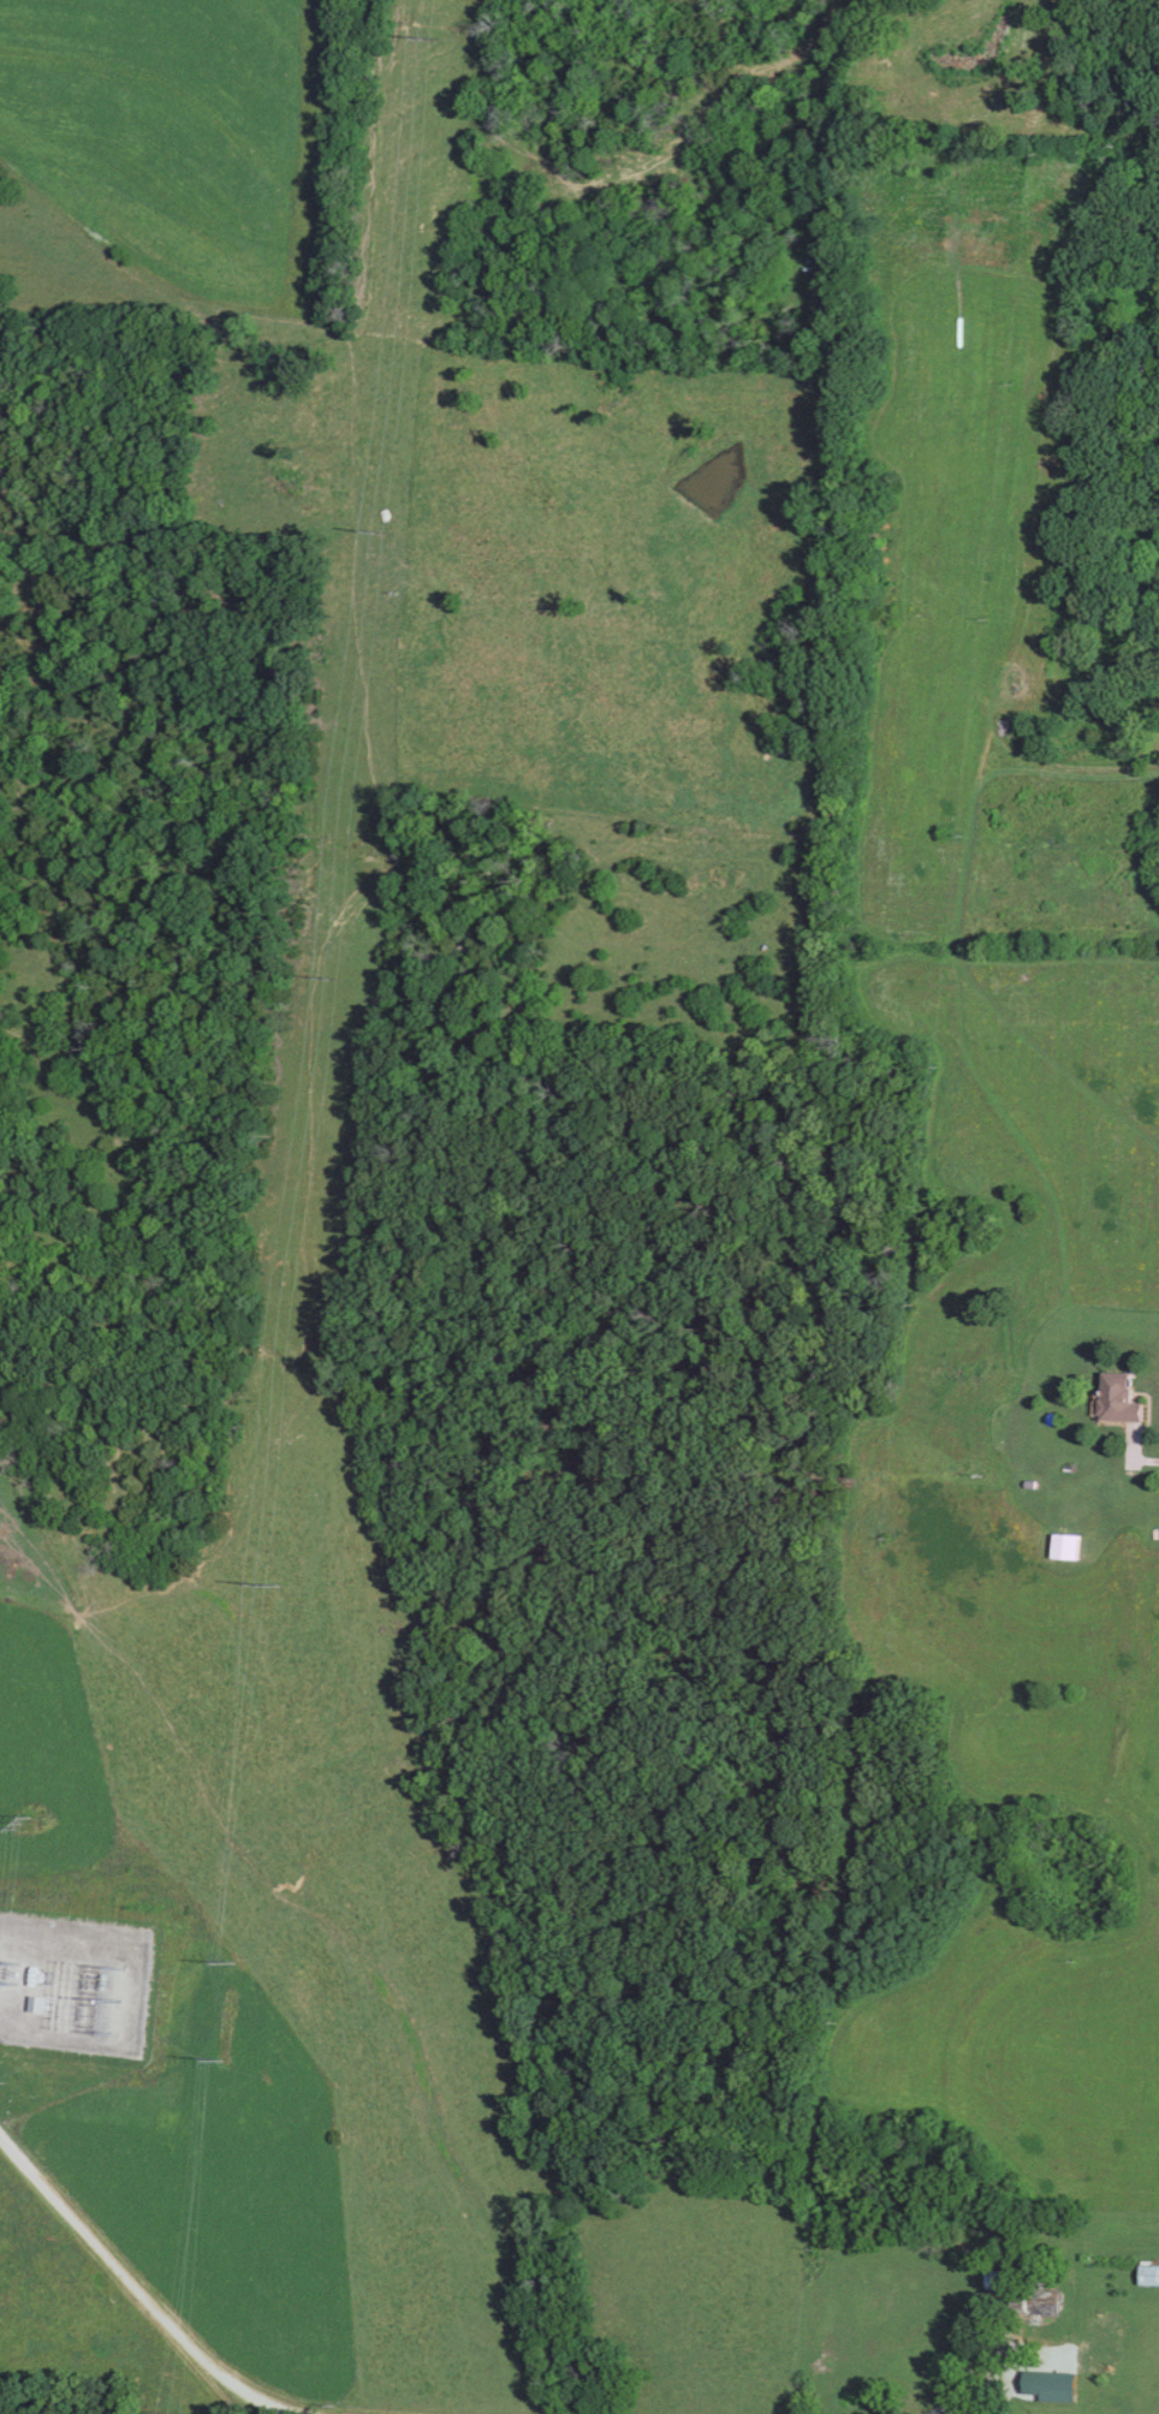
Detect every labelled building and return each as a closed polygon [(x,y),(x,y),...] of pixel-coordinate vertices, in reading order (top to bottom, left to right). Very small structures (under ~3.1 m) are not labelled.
[(1097,1420),(1139,1420),(1139,1402),(1128,1402),(1127,1372),(1097,1372),(1097,1420)] [(1078,1560),(1078,1536),(1049,1536),(1049,1560),(1078,1560)] [(46,1998),(26,1997),(26,2013),(45,2013),(46,1998)] [(1136,2266),(1136,2286),(1158,2286),(1158,2266),(1136,2266)] [(982,2290),(1009,2291),(1008,2313),(1058,2314),(1058,2291),(1012,2290),(1012,2270),(983,2270),(982,2290)]
